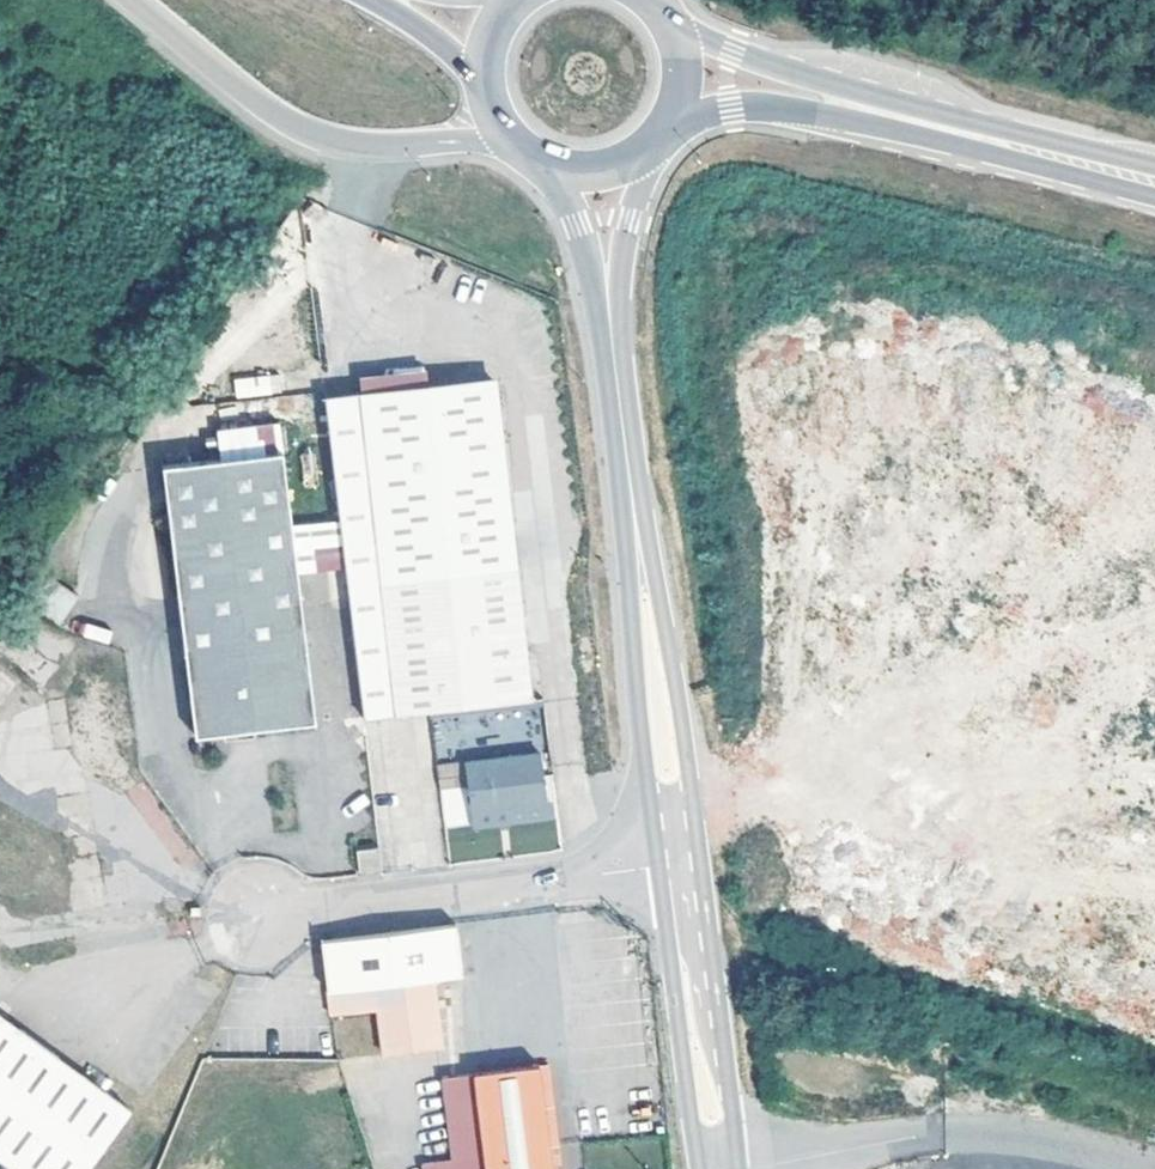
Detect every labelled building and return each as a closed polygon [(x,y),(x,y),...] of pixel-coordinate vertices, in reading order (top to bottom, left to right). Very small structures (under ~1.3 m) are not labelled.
[(493,160),(481,156),(476,169),(488,174),(493,160)] [(272,394),(271,375),(234,378),(236,397),(272,394)] [(496,380),(323,399),(359,712),(526,695),(496,380)] [(276,418),(215,426),(219,454),(158,462),(190,734),(312,720),(276,418)] [(58,585),(42,613),(62,624),(77,595),(58,585)] [(0,616),(0,835),(104,689),(0,616)] [(463,758),(465,778),(469,806),(493,804),(494,810),(502,809),(502,803),(539,799),(533,748),(463,755),(463,758)] [(465,778),(463,758),(433,761),(436,782),(465,778)] [(377,865),(374,843),(354,845),(356,867),(377,865)] [(456,918),(321,938),(331,1010),(379,1003),(385,1049),(443,1042),(435,974),(463,970),(456,918)] [(0,1015),(0,1158),(14,1168),(90,1168),(133,1111),(108,1093),(97,1085),(0,1015)] [(443,1168),(566,1168),(563,1148),(550,1150),(550,1141),(562,1139),(551,1058),(476,1067),(476,1068),(444,1072),(454,1154),(441,1156),(443,1168)] [(97,1085),(108,1093),(115,1083),(104,1075),(97,1085)] [(563,1148),(562,1139),(550,1141),(550,1150),(563,1148)]
